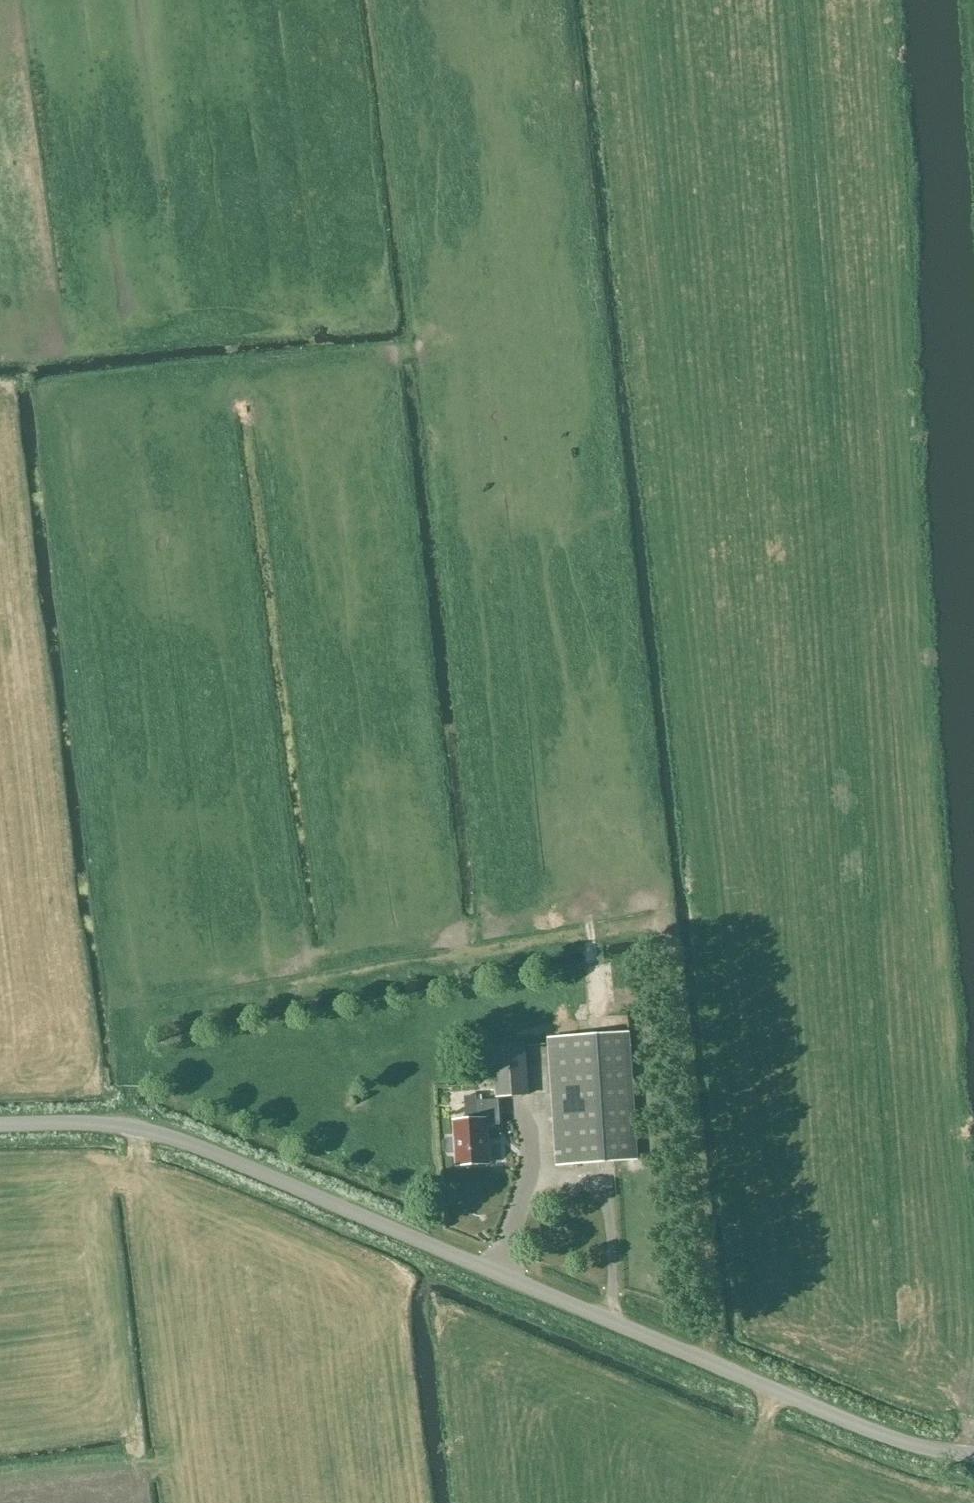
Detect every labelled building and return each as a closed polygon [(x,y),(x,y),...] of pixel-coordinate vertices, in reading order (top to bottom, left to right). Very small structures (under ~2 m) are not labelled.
[(637,1160),(628,1032),(548,1038),(556,1165),(637,1160)] [(493,1047),(496,1097),(528,1095),(525,1045),(493,1047)] [(498,1124),(497,1100),(475,1101),(474,1096),(463,1097),(464,1120),(453,1121),(454,1138),(445,1139),(442,1143),(442,1151),(447,1154),(455,1153),(455,1166),(489,1164),(486,1124),(498,1124)]
